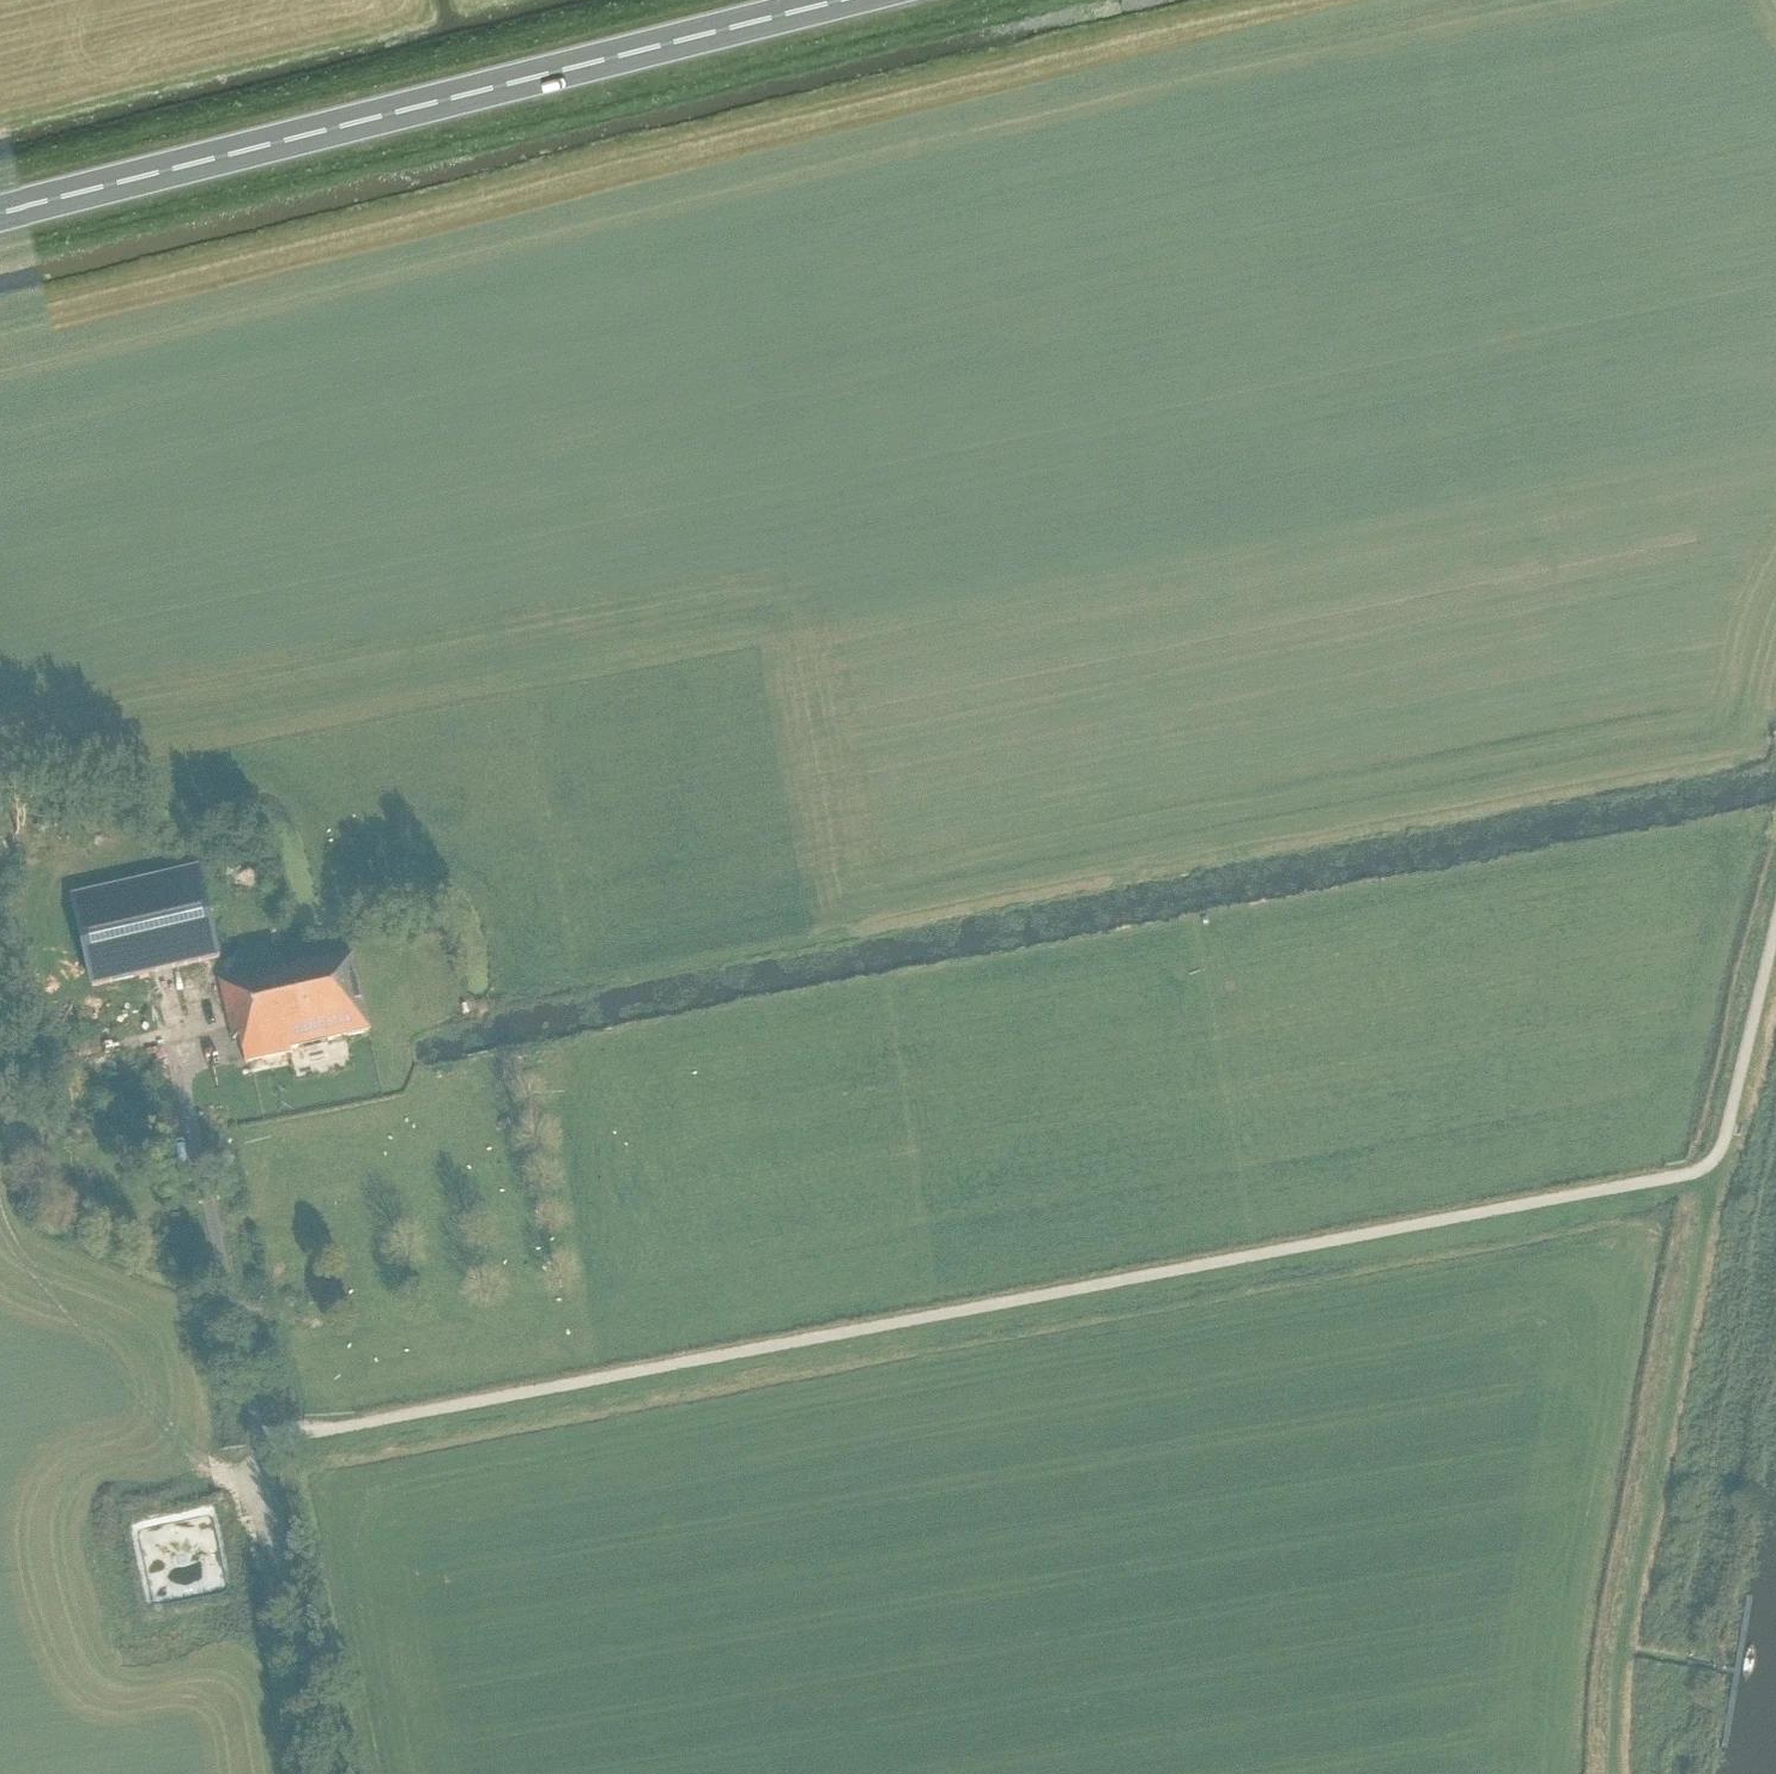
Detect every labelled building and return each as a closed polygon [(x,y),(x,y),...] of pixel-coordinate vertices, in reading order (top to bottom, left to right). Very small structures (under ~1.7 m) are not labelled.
[(201,875),(74,904),(93,987),(220,958),(201,875)] [(323,965),(322,961),(221,984),(235,1043),(241,1042),(246,1065),(336,1044),(336,1041),(370,1034),(353,958),(323,965)]
